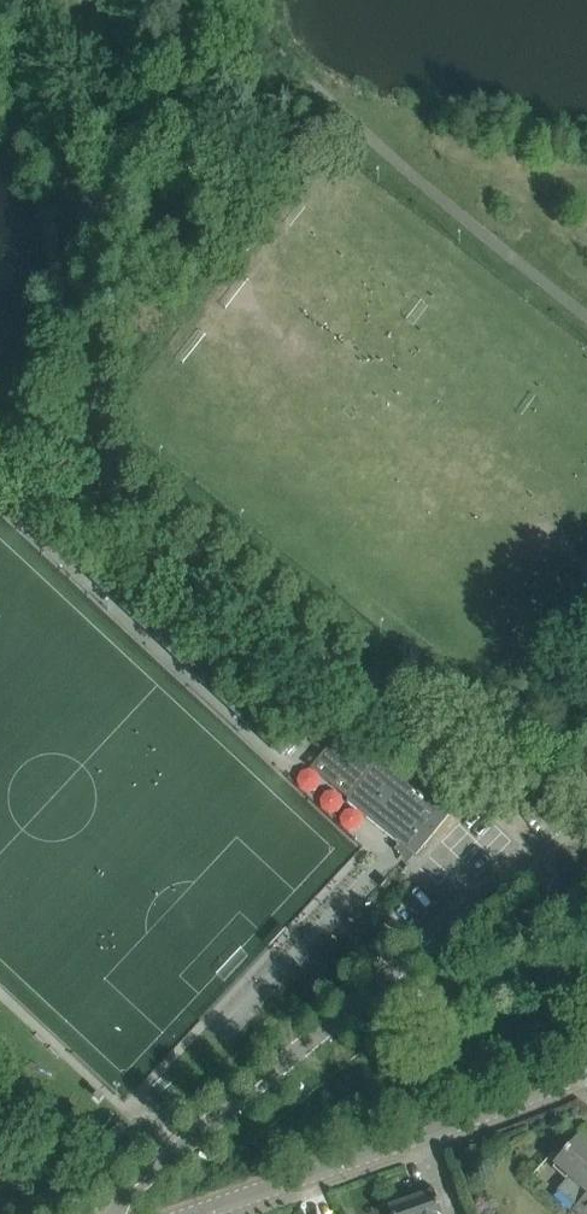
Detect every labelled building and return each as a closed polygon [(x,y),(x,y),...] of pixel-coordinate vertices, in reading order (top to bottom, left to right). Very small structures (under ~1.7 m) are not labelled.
[(342,737),(314,771),(337,790),(337,789),(349,799),(347,802),(395,842),(397,840),(413,854),(415,855),(415,856),(453,810),(377,748),(377,747),(351,725),(342,737)] [(14,1137),(7,1128),(0,1133),(0,1144),(1,1146),(14,1137)] [(574,1209),(579,1213),(586,1213),(586,1146),(577,1137),(554,1163),(570,1177),(558,1190),(576,1206),(574,1209)] [(441,1213),(433,1191),(388,1207),(390,1213),(441,1213)]
